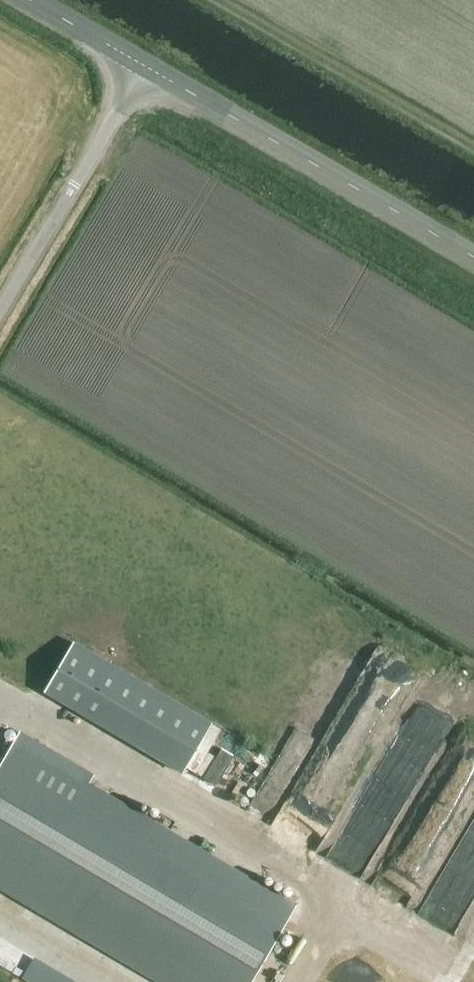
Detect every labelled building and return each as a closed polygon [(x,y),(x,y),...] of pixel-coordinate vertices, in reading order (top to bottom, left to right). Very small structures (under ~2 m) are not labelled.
[(47,692),(99,723),(129,675),(76,643),(47,692)] [(0,773),(0,887),(160,981),(254,981),(297,910),(90,787),(96,778),(23,734),(0,773)] [(365,809),(393,768),(366,750),(338,790),(365,809)] [(267,793),(257,806),(252,801),(244,811),(268,831),(286,808),(267,793)] [(386,818),(397,825),(409,806),(398,799),(386,818)] [(326,882),(350,897),(381,849),(369,841),(372,837),(359,829),(326,882)] [(389,914),(392,906),(431,924),(439,905),(388,882),(376,909),(389,914)] [(262,981),(281,981),(269,973),(262,981)]
